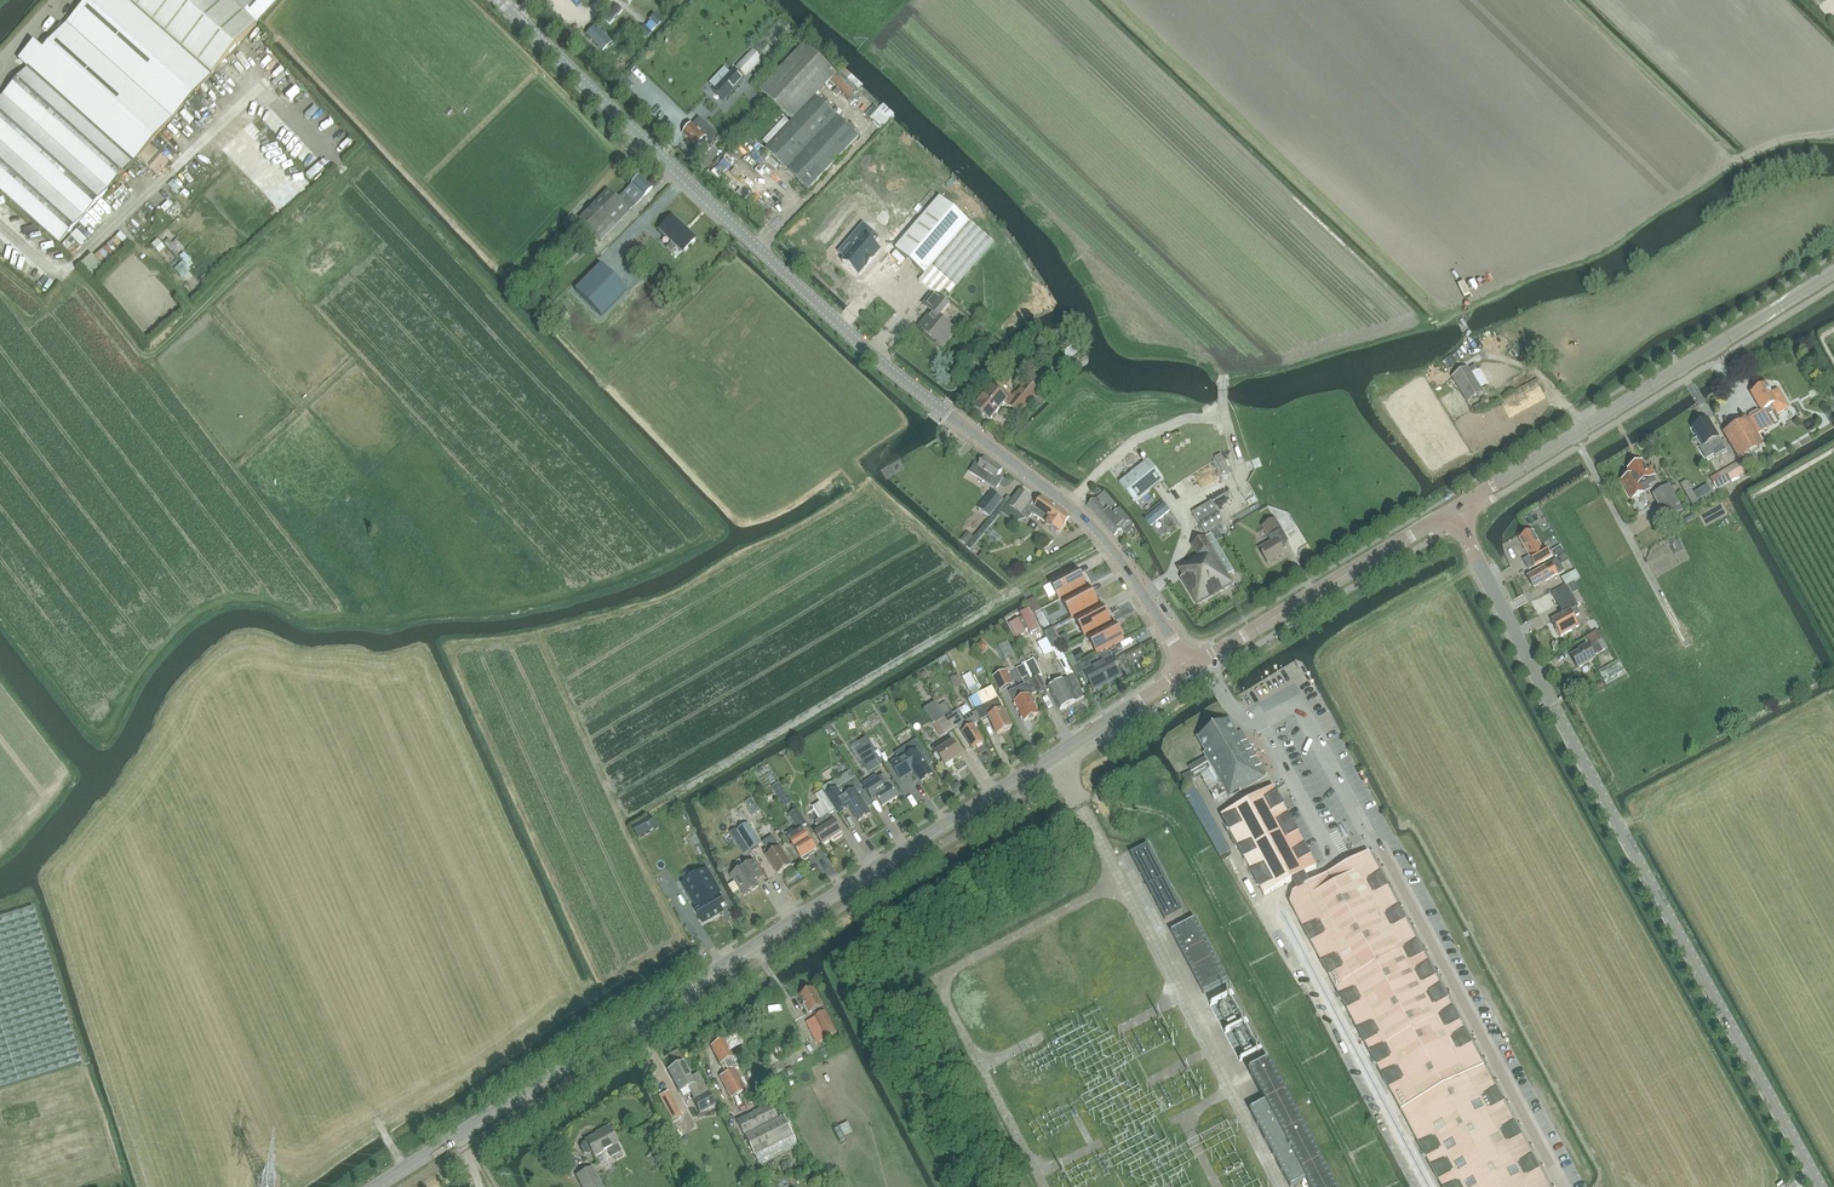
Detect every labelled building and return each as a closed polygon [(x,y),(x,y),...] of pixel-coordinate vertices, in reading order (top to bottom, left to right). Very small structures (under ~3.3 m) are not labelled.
[(127,0),(88,0),(27,67),(133,162),(211,75),(127,0)] [(211,75),(256,25),(228,0),(127,0),(211,75)] [(256,25),(278,0),(228,0),(256,25)] [(714,6),(706,0),(703,0),(699,5),(708,13),(714,6)] [(742,6),(751,16),(759,9),(752,0),(750,0),(742,6)] [(1827,9),(1833,5),(1833,3),(1832,0),(1822,0),(1827,9)] [(642,15),(648,11),(642,3),(636,7),(642,15)] [(586,4),(580,9),(587,17),(592,12),(586,4)] [(601,29),(605,24),(599,18),(594,24),(601,29)] [(651,24),(659,31),(664,26),(656,18),(651,24)] [(610,43),(592,26),(586,33),(603,50),(610,43)] [(769,29),(767,36),(776,39),(778,32),(769,29)] [(609,39),(617,45),(621,39),(614,33),(609,39)] [(679,51),(685,45),(674,34),(668,41),(679,51)] [(837,75),(836,75),(804,44),(760,91),(793,122),(816,97),(837,75)] [(624,53),(632,61),(636,56),(628,48),(624,53)] [(689,48),(683,53),(693,64),(699,59),(689,48)] [(764,60),(753,50),(736,68),(746,78),(764,60)] [(649,78),(654,73),(645,65),(640,70),(649,78)] [(27,67),(0,98),(0,191),(59,244),(133,162),(27,67)] [(724,101),(744,80),(734,70),(714,91),(724,101)] [(666,95),(672,87),(655,76),(654,78),(650,85),(666,95)] [(224,100),(230,93),(220,84),(214,91),(224,100)] [(859,137),(816,97),(793,122),(767,150),(809,190),(859,137)] [(243,113),(253,121),(261,111),(252,103),(243,113)] [(309,122),(322,110),(318,106),(305,117),(309,122)] [(873,122),(869,128),(877,134),(890,118),(878,109),(869,119),(873,122)] [(717,135),(712,131),(699,118),(684,135),(697,147),(706,138),(710,143),(717,135)] [(224,132),(234,140),(239,134),(230,125),(224,132)] [(181,130),(170,142),(176,147),(187,136),(181,130)] [(221,151),(232,146),(228,138),(217,143),(221,151)] [(138,157),(155,174),(168,161),(152,144),(138,157)] [(200,153),(207,160),(216,151),(210,144),(200,153)] [(736,155),(731,160),(747,175),(756,165),(748,157),(743,162),(736,155)] [(125,185),(133,179),(128,172),(120,178),(125,185)] [(187,186),(193,181),(185,172),(179,177),(187,186)] [(754,172),(749,178),(761,187),(765,182),(754,172)] [(617,199),(629,212),(652,188),(640,176),(617,199)] [(117,196),(122,188),(114,184),(109,192),(117,196)] [(608,190),(580,219),(601,240),(629,212),(617,199),(608,190)] [(158,194),(145,206),(151,213),(165,201),(158,194)] [(939,198),(895,249),(925,275),(970,224),(939,198)] [(683,252),(696,239),(672,216),(659,230),(672,242),(667,247),(672,253),(677,247),(683,252)] [(862,237),(843,259),(860,274),(890,242),(865,219),(854,231),(862,237)] [(925,275),(920,282),(938,297),(944,290),(950,295),(994,243),(970,223),(970,224),(925,275)] [(114,239),(110,245),(120,252),(124,247),(114,239)] [(88,263),(93,272),(104,267),(99,257),(88,263)] [(627,290),(601,265),(575,290),(601,316),(627,290)] [(934,309),(922,323),(927,327),(923,331),(939,344),(952,328),(937,316),(939,314),(942,316),(949,307),(938,297),(930,306),(934,309)] [(1069,339),(1059,346),(1068,360),(1079,353),(1069,339)] [(1026,379),(1011,398),(1004,393),(1001,396),(992,389),(975,408),(990,421),(1005,403),(1021,416),(1029,407),(1027,405),(1039,390),(1051,378),(1039,368),(1028,381),(1026,379)] [(1468,403),(1483,393),(1468,368),(1452,378),(1468,403)] [(1742,397),(1750,396),(1749,382),(1741,383),(1742,397)] [(1751,393),(1762,412),(1761,412),(1757,411),(1749,416),(1748,420),(1725,434),(1740,460),(1764,446),(1758,435),(1773,426),(1768,417),(1776,412),(1777,415),(1788,408),(1778,390),(1771,394),(1765,385),(1751,393)] [(1527,397),(1533,406),(1543,399),(1537,390),(1527,397)] [(1726,451),(1723,445),(1707,420),(1693,429),(1704,447),(1700,449),(1707,460),(1714,455),(1715,457),(1726,451)] [(975,465),(970,473),(985,482),(996,489),(1003,479),(999,476),(1003,469),(984,457),(980,464),(978,467),(975,465)] [(1148,460),(1120,483),(1136,503),(1164,480),(1148,460)] [(1629,469),(1627,470),(1630,476),(1621,480),(1623,485),(1623,488),(1625,489),(1631,500),(1650,490),(1648,487),(1657,483),(1654,478),(1655,477),(1651,469),(1647,470),(1643,461),(1635,465),(1633,464),(1629,466),(1629,469)] [(1739,462),(1732,466),(1718,474),(1724,485),(1745,473),(1739,462)] [(1666,521),(1683,512),(1669,485),(1652,494),(1666,521)] [(1683,494),(1690,505),(1698,500),(1691,489),(1683,494)] [(1008,506),(1022,515),(1032,501),(1019,491),(1008,506)] [(1110,512),(1117,506),(1105,493),(1089,507),(1104,525),(1114,536),(1121,530),(1125,534),(1134,526),(1121,510),(1114,516),(1110,512)] [(983,502),(977,509),(989,518),(1002,500),(995,494),(986,505),(983,502)] [(1032,501),(1022,515),(1029,520),(1036,508),(1051,519),(1047,524),(1060,533),(1070,518),(1042,499),(1038,505),(1033,500),(1032,501)] [(1211,534),(1192,546),(1198,556),(1178,568),(1183,577),(1181,579),(1197,606),(1235,584),(1230,575),(1234,572),(1216,542),(1230,534),(1224,523),(1224,522),(1211,501),(1192,513),(1205,534),(1209,531),(1211,534)] [(969,525),(979,514),(973,509),(963,519),(969,525)] [(1271,542),(1259,549),(1268,564),(1286,554),(1281,546),(1289,542),(1275,519),(1262,526),(1271,542)] [(1690,537),(1702,530),(1697,522),(1685,529),(1690,537)] [(1520,539),(1529,556),(1535,566),(1550,558),(1544,548),(1542,549),(1533,532),(1520,539)] [(1065,546),(1079,538),(1076,533),(1062,541),(1065,546)] [(1544,566),(1528,575),(1534,587),(1551,578),(1551,577),(1564,570),(1557,556),(1543,565),(1544,566)] [(1086,586),(1080,575),(1079,575),(1077,576),(1074,571),(1075,571),(1074,570),(1050,583),(1057,595),(1059,594),(1062,599),(1086,586)] [(1578,606),(1566,585),(1552,593),(1564,614),(1551,621),(1556,629),(1555,631),(1557,635),(1559,635),(1561,638),(1580,627),(1574,618),(1579,615),(1575,608),(1578,606)] [(1099,604),(1093,593),(1092,593),(1090,594),(1087,589),(1087,588),(1063,601),(1069,613),(1072,612),(1074,617),(1099,604)] [(1027,600),(1031,612),(1039,609),(1035,597),(1027,600)] [(1100,607),(1100,606),(1076,619),(1082,631),(1085,630),(1087,635),(1111,622),(1105,611),(1104,611),(1105,611),(1102,612),(1100,607)] [(1028,608),(1019,612),(1021,616),(1008,624),(1015,637),(1025,631),(1024,629),(1027,628),(1029,632),(1038,627),(1028,608)] [(1124,640),(1118,629),(1117,629),(1115,630),(1112,625),(1113,625),(1112,624),(1088,637),(1095,649),(1097,648),(1100,653),(1124,640)] [(1594,656),(1607,648),(1598,631),(1587,637),(1592,645),(1589,646),(1588,644),(1579,649),(1580,651),(1571,656),(1578,669),(1596,659),(1594,656)] [(1107,652),(1094,659),(1098,666),(1111,659),(1107,652)] [(1042,677),(1034,659),(1023,664),(1031,681),(1042,677)] [(1093,690),(1094,690),(1121,676),(1112,659),(1111,659),(1098,666),(1094,659),(1081,665),(1094,689),(1093,690)] [(1000,691),(1013,684),(1006,671),(993,677),(1000,691)] [(1076,702),(1084,697),(1072,675),(1048,688),(1060,710),(1076,702)] [(1032,682),(1037,692),(1038,695),(1047,690),(1041,678),(1032,682)] [(1037,692),(1032,682),(1010,692),(1015,702),(1024,721),(1028,720),(1030,720),(1034,718),(1035,716),(1039,714),(1034,704),(1036,703),(1032,695),(1037,692)] [(935,702),(923,709),(933,725),(936,723),(944,734),(952,729),(938,707),(935,702)] [(945,702),(938,707),(952,729),(957,726),(973,749),(984,742),(974,726),(979,723),(967,705),(953,714),(945,702)] [(997,735),(1012,727),(1004,710),(1000,712),(995,702),(976,711),(981,721),(989,718),(997,735)] [(1204,753),(1229,796),(1240,790),(1240,791),(1267,776),(1242,731),(1237,734),(1229,720),(1198,738),(1206,752),(1204,753)] [(945,767),(963,756),(953,742),(951,738),(933,749),(945,767)] [(917,751),(914,753),(905,759),(900,762),(899,760),(890,765),(898,778),(912,769),(921,783),(933,775),(928,767),(932,764),(928,758),(923,761),(917,751)] [(869,773),(883,765),(874,752),(862,761),(869,773)] [(879,780),(865,789),(872,800),(876,797),(883,808),(898,798),(884,775),(878,779),(879,780)] [(833,793),(827,796),(835,809),(847,802),(859,822),(871,815),(867,809),(872,806),(861,789),(862,788),(856,778),(833,792),(833,793)] [(952,788),(956,793),(962,789),(959,783),(952,788)] [(1316,868),(1273,788),(1221,816),(1264,896),(1316,868)] [(835,811),(827,798),(822,791),(816,795),(821,803),(813,808),(813,807),(812,808),(820,820),(815,823),(817,825),(818,825),(821,830),(815,834),(823,846),(843,833),(835,821),(834,822),(829,815),(835,811)] [(798,829),(786,836),(794,848),(802,860),(803,859),(804,860),(805,860),(809,858),(809,856),(809,855),(817,850),(809,838),(802,827),(807,824),(801,815),(798,810),(789,816),(792,820),(798,829)] [(652,817),(632,828),(635,833),(638,839),(658,828),(655,822),(652,817)] [(748,824),(738,830),(751,851),(761,844),(748,824)] [(744,852),(750,849),(743,839),(742,836),(736,840),(744,852)] [(773,837),(763,843),(767,850),(764,852),(767,857),(778,875),(792,866),(773,837)] [(1148,844),(1130,854),(1165,921),(1183,911),(1148,844)] [(1459,1082),(1403,1113),(1443,1186),(1547,1186),(1484,1069),(1468,1078),(1467,1076),(1483,1068),(1368,854),(1287,898),(1402,1111),(1458,1080),(1459,1082)] [(754,862),(744,868),(731,876),(735,882),(729,886),(734,894),(741,890),(745,896),(759,887),(751,875),(759,870),(754,862)] [(685,882),(693,878),(690,872),(682,877),(685,882)] [(687,885),(693,895),(690,897),(697,908),(699,907),(702,911),(698,914),(703,924),(724,913),(721,908),(725,906),(720,895),(721,894),(715,883),(714,883),(709,873),(687,885)] [(1418,900),(1431,928),(1441,923),(1427,895),(1418,900)] [(67,1018),(32,907),(0,917),(0,1088),(81,1063),(67,1018)] [(1195,919),(1171,931),(1204,994),(1228,981),(1195,919)] [(818,1043),(837,1034),(814,988),(812,989),(811,988),(806,990),(807,992),(800,995),(805,1004),(803,1005),(808,1014),(812,1012),(815,1018),(807,1022),(818,1043)] [(712,1047),(726,1073),(720,1076),(731,1098),(746,1090),(735,1069),(745,1064),(740,1054),(733,1057),(730,1051),(741,1044),(736,1034),(712,1047)] [(782,1057),(803,1046),(798,1035),(776,1046),(782,1057)] [(1270,1061),(1249,1072),(1266,1102),(1250,1111),(1290,1186),(1294,1186),(1307,1180),(1310,1186),(1337,1186),(1270,1061)] [(698,1074),(692,1078),(683,1062),(668,1070),(680,1092),(688,1088),(691,1092),(693,1091),(697,1099),(694,1101),(700,1113),(715,1106),(709,1093),(708,1093),(698,1074)] [(672,1120),(681,1116),(668,1092),(660,1097),(672,1120)] [(778,1119),(771,1104),(737,1121),(754,1155),(759,1165),(798,1146),(794,1135),(783,1116),(778,1119)] [(1529,1126),(1534,1135),(1549,1128),(1545,1119),(1529,1126)] [(849,1121),(833,1128),(838,1140),(854,1133),(849,1121)] [(600,1133),(586,1140),(587,1142),(583,1144),(582,1148),(585,1154),(589,1155),(592,1153),(595,1157),(607,1150),(611,1158),(614,1156),(615,1159),(622,1155),(621,1152),(618,1145),(618,1144),(609,1126),(600,1131),(600,1133)] [(592,1167),(577,1175),(582,1186),(603,1186),(592,1167)]
